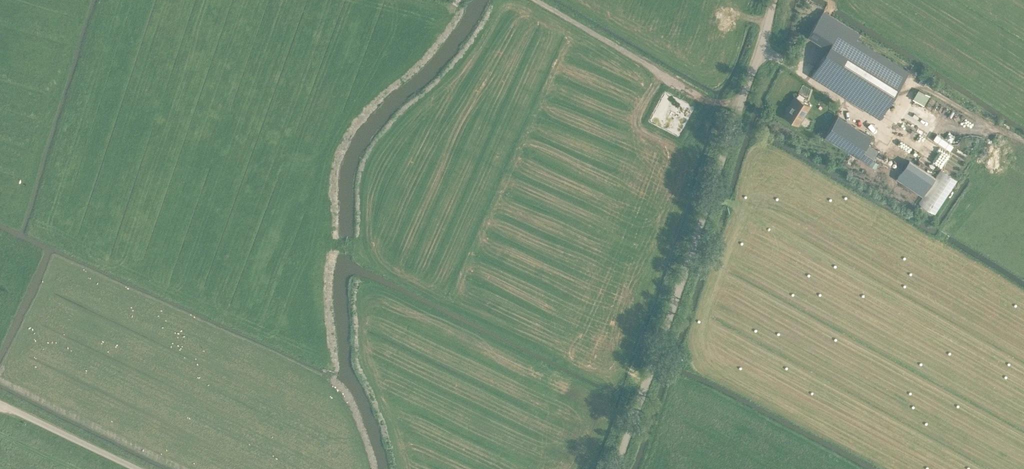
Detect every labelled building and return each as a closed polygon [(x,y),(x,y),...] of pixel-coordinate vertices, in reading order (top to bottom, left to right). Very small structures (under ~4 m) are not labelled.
[(829,48),(814,73),(882,116),(908,73),(852,39),(856,32),(821,10),(805,32),(829,48)] [(913,99),(925,105),(930,94),(919,88),(913,99)] [(784,115),(798,124),(810,106),(795,96),(787,108),(788,108),(784,115)] [(823,135),(867,162),(877,149),(867,142),(871,136),(836,114),(823,135)] [(890,151),(895,149),(891,140),(886,142),(890,151)] [(896,176),(921,194),(933,175),(909,159),(896,176)] [(936,213),(957,178),(941,168),(920,203),(936,213)]
